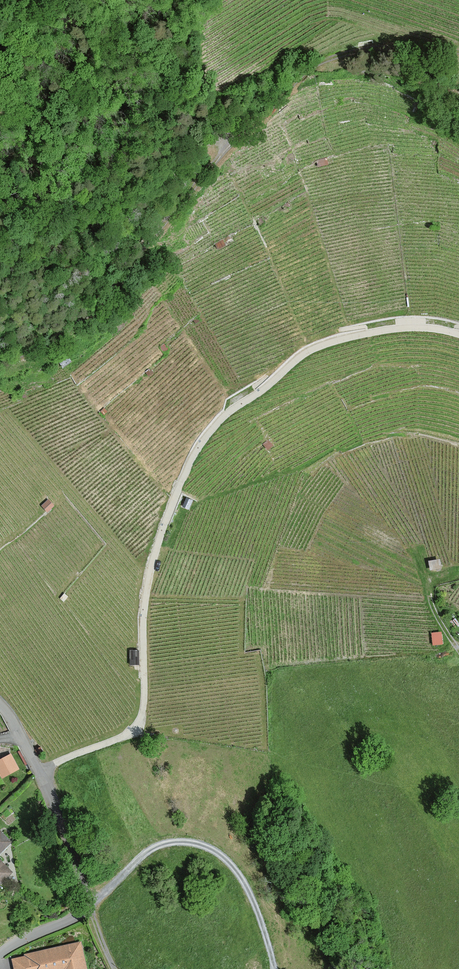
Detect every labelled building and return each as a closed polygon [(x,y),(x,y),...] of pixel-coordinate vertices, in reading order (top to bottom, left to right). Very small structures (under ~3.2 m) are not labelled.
[(168,349),(163,344),(160,348),(165,353),(168,349)] [(268,441),(263,444),(267,449),(272,446),(268,441)] [(191,501),(186,499),(182,507),(188,509),(191,501)] [(53,506),(47,500),(41,506),(47,511),(53,506)] [(438,560),(428,562),(429,570),(440,568),(438,560)] [(440,633),(431,634),(432,645),(441,644),(440,633)] [(0,760),(0,775),(1,778),(18,770),(10,755),(0,760)] [(2,832),(0,834),(0,850),(10,841),(2,832)] [(11,871),(0,860),(0,881),(11,871)] [(12,959),(15,968),(85,968),(79,943),(12,959)]
